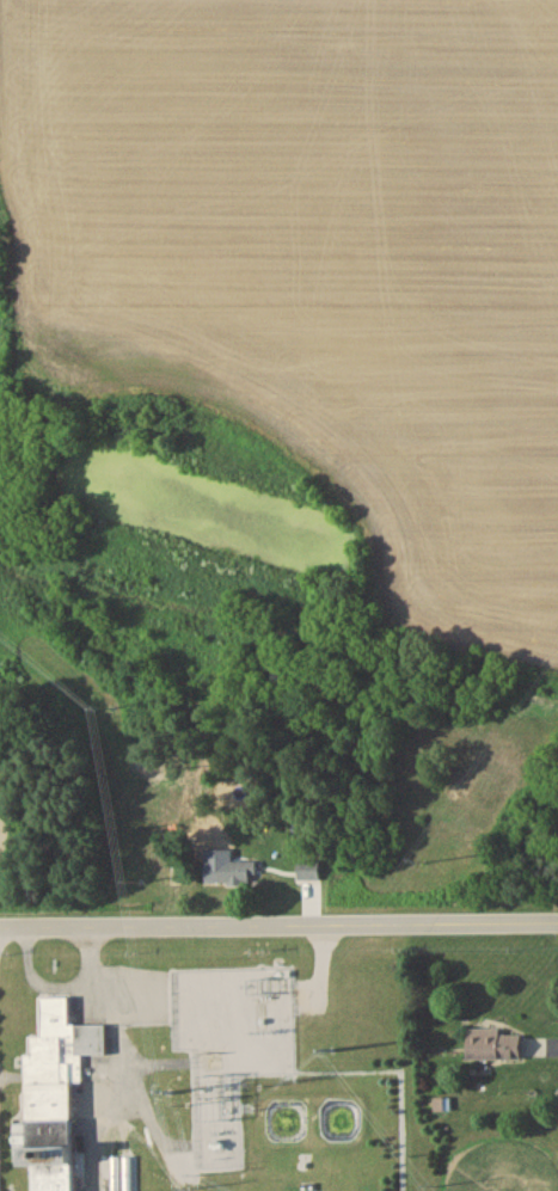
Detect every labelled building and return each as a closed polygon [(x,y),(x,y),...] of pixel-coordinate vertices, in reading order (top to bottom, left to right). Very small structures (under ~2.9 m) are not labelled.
[(259,878),(259,865),(219,865),(219,890),(252,890),(252,878),(259,878)] [(299,885),(321,885),(321,865),(299,865),(299,885)] [(72,1061),(107,1061),(107,1029),(71,1029),(70,1002),(42,1002),(42,1042),(27,1042),(29,1127),(14,1127),(14,1162),(23,1162),(23,1173),(34,1172),(34,1190),(74,1190),(72,1061)] [(470,1035),(470,1064),(523,1064),(523,1035),(470,1035)]
